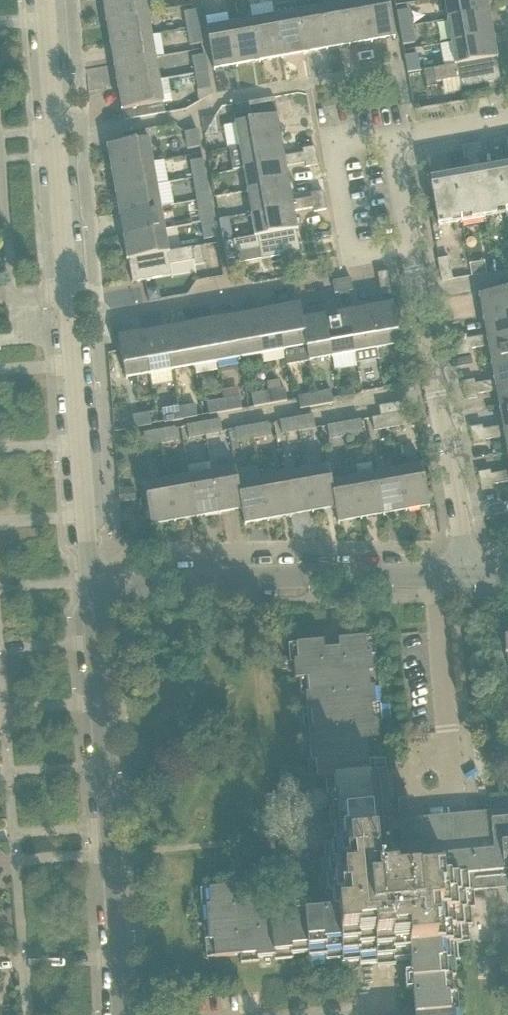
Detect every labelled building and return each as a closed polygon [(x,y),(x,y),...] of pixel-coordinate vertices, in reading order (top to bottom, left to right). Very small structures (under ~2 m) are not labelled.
[(106,20),(148,12),(146,12),(144,0),(103,0),(106,20)] [(342,3),(349,46),(350,46),(350,45),(371,41),(371,42),(364,0),(363,0),(363,1),(343,4),(342,3)] [(371,42),(372,42),(372,41),(393,37),(394,38),(395,38),(392,17),(388,0),(366,0),(365,0),(364,0),(371,42)] [(448,19),(490,12),(490,11),(489,12),(487,0),(445,0),(448,19)] [(272,2),(249,6),(252,19),(259,62),(260,62),(260,61),(281,57),(281,58),(282,58),(273,6),(272,2)] [(295,2),(273,6),(282,58),(283,58),(282,57),(303,53),(304,54),(297,11),(295,2)] [(320,7),(319,7),(326,50),(327,50),(327,49),(348,45),(349,46),(342,3),(341,3),(341,5),(320,8),(320,7)] [(297,11),(304,54),(305,54),(305,53),(326,49),(326,50),(319,7),(318,7),(319,9),(297,12),(297,11)] [(399,11),(397,11),(400,27),(402,27),(405,26),(412,25),(409,9),(399,11)] [(183,12),(186,29),(199,27),(196,10),(183,12)] [(109,42),(109,43),(152,35),(152,34),(150,34),(146,13),(148,13),(148,12),(106,20),(105,20),(105,21),(106,21),(110,42),(109,42)] [(448,19),(447,19),(447,20),(448,20),(452,41),(451,41),(494,34),(494,33),(493,34),(489,13),(490,13),(490,12),(448,19)] [(230,23),(229,23),(237,66),(238,66),(237,65),(258,61),(259,63),(259,62),(252,19),(251,19),(251,21),(230,25),(230,23)] [(237,66),(229,23),(229,24),(229,25),(207,28),(207,27),(206,28),(206,29),(213,69),(214,69),(214,70),(215,70),(215,69),(236,65),(236,66),(237,66)] [(402,27),(400,27),(403,44),(415,42),(412,25),(405,26),(402,27)] [(199,27),(186,29),(189,45),(202,43),(199,27)] [(152,35),(109,43),(110,43),(114,64),(113,65),(156,58),(164,56),(160,34),(152,35)] [(494,34),(451,41),(451,42),(452,42),(456,64),(455,64),(498,57),(498,56),(497,56),(493,35),(495,35),(494,34)] [(405,55),(408,72),(420,70),(417,53),(405,55)] [(191,57),(194,74),(207,72),(204,55),(191,57)] [(455,64),(424,69),(427,88),(438,86),(437,82),(460,78),(462,87),(501,81),(497,58),(498,58),(498,57),(455,64)] [(117,87),(117,88),(160,80),(160,79),(158,79),(154,58),(156,58),(113,65),(113,66),(114,66),(118,87),(117,87)] [(207,72),(194,74),(197,90),(210,88),(207,72)] [(160,80),(117,88),(118,88),(122,109),(121,109),(121,110),(122,110),(122,111),(162,104),(162,103),(163,103),(163,102),(172,100),(168,79),(160,80)] [(235,125),(225,127),(229,148),(240,146),(281,139),(281,138),(280,139),(276,117),(278,117),(278,116),(274,97),(248,102),(249,112),(234,114),(235,123),(236,123),(235,124),(235,125)] [(202,118),(205,135),(218,133),(215,116),(202,118)] [(197,130),(184,132),(187,148),(200,146),(197,130)] [(240,148),(244,169),(282,162),(283,167),(285,167),(305,164),(303,154),(283,157),(280,140),(282,140),(281,139),(240,146),(240,147),(239,147),(239,148),(240,148)] [(147,140),(105,147),(106,149),(107,148),(111,169),(109,169),(110,170),(152,163),(153,162),(153,161),(151,161),(148,141),(149,141),(148,140),(147,140)] [(471,173),(472,178),(455,181),(454,180),(453,180),(453,181),(432,185),(431,183),(430,183),(438,228),(439,228),(439,226),(461,222),(461,223),(462,223),(462,222),(483,218),(483,219),(484,219),(484,218),(505,214),(506,215),(507,215),(506,214),(507,213),(507,171),(499,173),(499,172),(497,172),(498,173),(482,176),(478,156),(482,155),(479,143),(461,147),(464,159),(468,158),(471,173)] [(239,148),(239,147),(222,149),(225,172),(243,169),(244,169),(240,148),(239,148)] [(318,165),(315,147),(302,150),(303,154),(305,164),(305,167),(318,165)] [(189,161),(192,179),(205,177),(202,159),(189,161)] [(152,163),(110,170),(110,171),(111,171),(115,192),(156,185),(157,185),(157,184),(168,182),(164,161),(153,162),(152,163)] [(244,170),(248,191),(289,184),(289,183),(288,183),(285,167),(283,167),(282,162),(244,169),(243,169),(243,170),(244,170)] [(205,177),(192,179),(195,194),(208,192),(205,177)] [(115,192),(114,192),(114,194),(115,193),(119,215),(160,208),(161,207),(161,206),(173,204),(170,183),(157,185),(156,185),(115,192)] [(251,213),(251,214),(290,207),(291,212),(293,212),(313,208),(311,198),(291,202),(288,185),(290,185),(289,184),(248,191),(247,191),(247,192),(248,192),(252,213),(251,213)] [(310,194),(311,198),(313,208),(314,212),(326,210),(323,192),(310,194)] [(198,206),(201,224),(214,222),(211,204),(198,206)] [(256,236),(255,237),(296,230),(296,229),(297,229),(297,228),(296,228),(293,212),(291,212),(290,207),(251,214),(253,214),(256,236)] [(119,215),(123,237),(164,230),(165,230),(165,229),(164,229),(160,208),(119,215),(118,215),(118,216),(119,215)] [(222,240),(232,238),(228,216),(218,218),(222,240)] [(214,222),(201,224),(203,239),(216,237),(214,222)] [(123,237),(122,237),(122,239),(124,239),(127,259),(126,259),(126,260),(127,260),(168,253),(168,252),(164,233),(164,230),(123,237)] [(243,239),(223,242),(226,259),(236,258),(236,259),(237,264),(260,259),(300,253),(296,230),(255,237),(243,239)] [(168,253),(127,260),(128,262),(131,282),(171,275),(169,266),(193,262),(194,265),(203,263),(200,246),(181,250),(168,252),(168,253)] [(438,260),(442,281),(452,279),(448,258),(438,260)] [(484,261),(469,264),(471,276),(486,273),(484,261)] [(378,274),(378,277),(381,295),(391,293),(387,272),(378,274)] [(335,293),(339,292),(349,291),(353,290),(351,278),(332,281),(335,293)] [(153,288),(146,289),(148,302),(161,299),(159,292),(153,288)] [(507,314),(507,290),(479,295),(479,296),(479,298),(480,297),(483,318),(482,318),(482,319),(507,314)] [(325,315),(324,315),(332,358),(333,357),(332,356),(354,352),(354,354),(355,354),(347,313),(353,312),(352,311),(349,291),(339,292),(342,313),(325,316),(325,315)] [(277,307),(276,308),(284,351),(286,364),(308,360),(306,346),(306,345),(302,320),(300,305),(299,305),(299,303),(297,304),(298,305),(277,309),(277,307)] [(369,307),(377,350),(377,348),(398,345),(398,346),(400,345),(399,344),(400,344),(393,304),(392,304),(392,303),(391,303),(391,304),(370,308),(370,307),(369,307)] [(347,313),(355,354),(355,353),(355,352),(376,349),(376,350),(377,350),(369,307),(368,307),(369,308),(352,311),(353,312),(347,313)] [(254,312),(253,312),(262,355),(262,354),(262,353),(283,350),(283,351),(284,351),(276,308),(275,308),(275,309),(255,313),(254,312)] [(232,315),(231,316),(239,359),(240,358),(240,357),(261,353),(261,355),(262,355),(253,312),(253,313),(232,317),(232,315)] [(507,337),(507,314),(482,319),(484,319),(487,336),(488,336),(489,341),(507,337)] [(323,316),(302,320),(306,345),(306,346),(308,360),(309,360),(309,362),(310,361),(310,360),(331,356),(331,358),(332,358),(324,315),(323,315),(323,316)] [(209,320),(208,320),(216,363),(217,363),(217,361),(238,357),(239,359),(231,316),(230,316),(231,317),(209,321),(209,320)] [(187,323),(186,324),(194,367),(195,366),(194,365),(215,362),(215,363),(216,363),(208,320),(207,320),(208,321),(187,325),(187,323)] [(164,328),(163,328),(171,371),(172,370),(172,369),(193,365),(193,367),(194,367),(186,324),(185,324),(186,325),(164,329),(164,328)] [(142,332),(141,332),(148,375),(149,374),(149,373),(170,369),(170,371),(171,371),(163,328),(162,328),(163,329),(142,333),(142,332)] [(148,375),(141,332),(140,332),(140,333),(120,337),(119,336),(118,336),(118,337),(125,377),(125,378),(125,379),(127,378),(127,377),(147,373),(148,375)] [(469,353),(468,349),(466,340),(466,336),(454,338),(457,356),(469,353)] [(507,361),(507,337),(489,341),(488,336),(487,336),(466,340),(468,349),(489,346),(492,363),(491,363),(491,364),(507,361)] [(507,383),(507,361),(491,364),(491,365),(492,365),(495,380),(496,380),(497,385),(507,383)] [(477,398),(476,394),(474,384),(474,380),(462,383),(465,400),(477,398)] [(507,407),(507,383),(497,385),(496,380),(495,380),(474,384),(476,394),(497,391),(500,408),(499,408),(499,409),(507,407)] [(284,388),(269,391),(271,403),(286,401),(284,388)] [(330,390),(314,393),(316,406),(333,403),(332,399),(330,390)] [(269,391),(252,394),(255,406),(271,403),(269,391)] [(316,406),(314,393),(297,396),(300,409),(316,406)] [(239,395),(223,398),(226,411),(241,409),(239,395)] [(226,411),(223,398),(207,401),(210,415),(226,411)] [(379,407),(380,416),(389,415),(405,412),(403,402),(379,407)] [(195,403),(177,406),(180,420),(197,416),(195,403)] [(180,420),(177,406),(162,409),(164,423),(180,420)] [(499,409),(499,410),(500,410),(503,426),(504,425),(505,430),(507,430),(507,407),(499,409)] [(405,412),(389,415),(391,427),(407,425),(406,416),(405,412)] [(133,416),(135,428),(152,425),(149,413),(133,416)] [(312,415),(296,418),(298,431),(314,428),(312,415)] [(380,416),(371,418),(374,431),(391,427),(389,415),(380,416)] [(298,431),(296,418),(280,421),(282,434),(298,431)] [(220,420),(203,423),(205,436),(222,433),(221,431),(220,420)] [(360,420),(344,423),(344,424),(344,425),(346,436),(362,434),(360,422),(360,421),(360,420)] [(203,423),(186,426),(189,439),(205,436),(203,423)] [(267,423),(250,426),(253,439),(270,436),(267,423)] [(344,423),(327,425),(329,439),(346,436),(344,425),(344,424),(344,423)] [(507,453),(507,430),(505,430),(504,425),(503,426),(482,429),(483,440),(505,436),(507,452),(506,453),(507,453)] [(250,426),(235,428),(237,442),(253,439),(250,426)] [(484,444),(483,440),(482,429),(481,426),(470,428),(473,446),(484,444)] [(175,428),(158,431),(160,444),(177,441),(175,428)] [(160,444),(158,431),(142,433),(144,446),(160,444)] [(420,466),(399,470),(406,510),(427,507),(427,508),(428,508),(428,506),(429,506),(422,466),(421,466),(421,465),(420,465),(420,466)] [(327,467),(305,471),(312,512),(313,513),(313,512),(334,508),(335,508),(331,482),(329,467),(328,467),(328,466),(327,466),(327,467)] [(233,469),(212,472),(219,514),(220,514),(220,513),(241,510),(242,509),(237,483),(238,483),(235,468),(234,468),(234,467),(233,468),(233,469)] [(397,470),(376,474),(383,516),(383,514),(405,511),(405,512),(406,512),(406,510),(399,470),(398,469),(397,469),(397,470)] [(304,471),(283,475),(290,517),(291,517),(290,516),(312,512),(305,471),(305,470),(304,470),(304,471)] [(493,489),(492,485),(490,474),(489,471),(478,473),(481,491),(493,489)] [(490,474),(492,485),(507,482),(507,471),(490,474)] [(190,475),(189,476),(196,519),(197,518),(197,517),(218,514),(218,515),(219,514),(212,472),(211,472),(210,472),(210,473),(190,476),(190,475)] [(354,478),(353,477),(361,520),(361,519),(382,515),(383,516),(376,474),(375,473),(374,473),(375,475),(354,478)] [(260,478),(267,520),(267,521),(268,521),(268,520),(289,516),(290,517),(283,475),(282,474),(281,474),(282,475),(261,479),(260,478)] [(167,480),(166,480),(174,522),(174,523),(175,522),(174,521),(196,518),(196,519),(189,476),(188,476),(188,477),(167,481),(167,480)] [(353,479),(331,482),(335,508),(334,508),(337,523),(338,523),(338,524),(339,524),(339,523),(360,519),(360,520),(361,520),(353,477),(352,477),(353,479)] [(238,483),(237,483),(242,509),(241,510),(243,524),(244,524),(244,526),(245,525),(245,524),(267,520),(260,478),(259,478),(259,480),(238,483)] [(174,522),(166,480),(166,481),(145,485),(145,484),(144,484),(144,485),(143,485),(150,526),(151,526),(151,527),(152,526),(152,525),(174,522)] [(134,488),(119,489),(119,490),(119,491),(120,502),(135,501),(135,500),(135,498),(134,488)] [(399,828),(398,828),(400,845),(392,845),(385,770),(369,771),(366,740),(378,739),(377,722),(381,722),(379,703),(375,703),(373,689),(377,688),(376,669),(372,670),(371,655),(375,655),(373,636),(338,639),(338,647),(324,648),(323,641),(288,644),(290,663),(294,663),(295,679),(300,679),(301,696),(305,695),(307,710),(302,711),(304,729),(309,729),(312,760),(307,760),(309,779),(326,778),(327,794),(331,794),(333,810),(329,810),(330,827),(326,827),(327,844),(323,844),(325,861),(320,862),(322,878),(318,879),(320,898),(323,897),(325,912),(272,917),(270,900),(237,903),(235,886),(200,889),(201,908),(206,907),(209,938),(204,939),(206,958),(239,955),(240,963),(259,961),(259,957),(273,955),(274,960),(292,958),(292,954),(308,952),(308,956),(325,955),(325,959),(342,958),(343,962),(359,960),(359,965),(409,960),(415,1014),(454,1014),(454,1011),(458,1011),(456,992),(452,993),(451,977),(455,977),(453,960),(457,960),(455,943),(468,942),(467,925),(471,925),(470,906),(465,906),(464,892),(497,889),(496,883),(507,882),(507,810),(489,812),(489,814),(421,820),(422,826),(399,828)]
